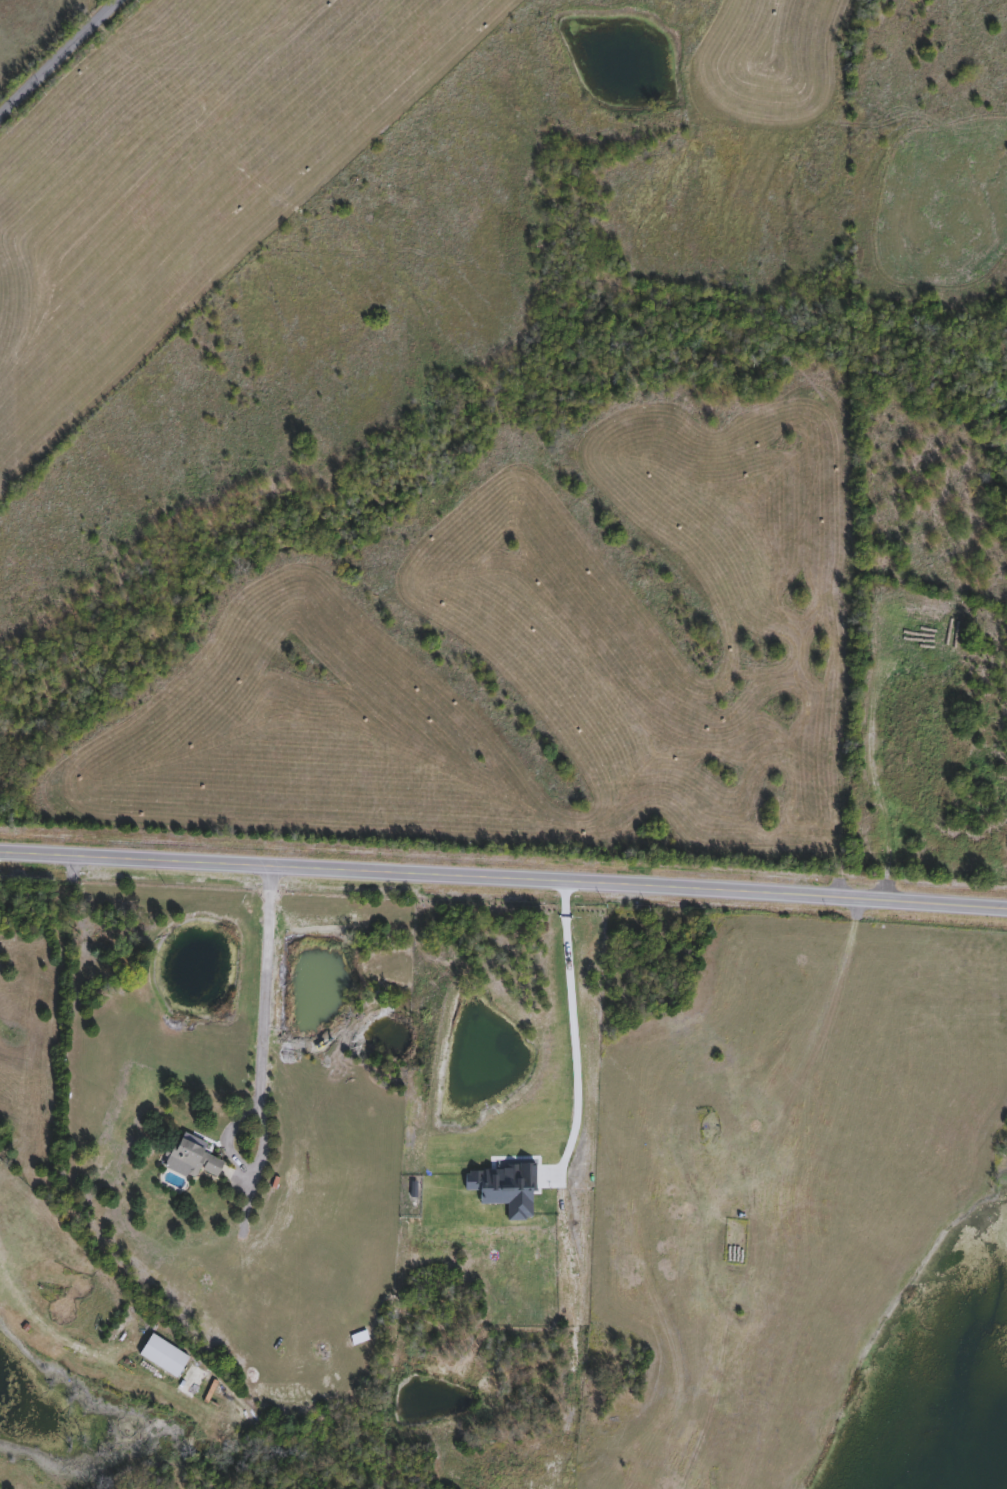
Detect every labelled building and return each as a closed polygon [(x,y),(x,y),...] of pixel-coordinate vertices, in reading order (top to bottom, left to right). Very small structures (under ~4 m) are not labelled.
[(198,1178),(168,1164),(180,1140),(227,1162),(219,1179),(201,1170),(198,1178)] [(354,1346),(351,1337),(367,1332),(370,1341),(354,1346)] [(140,1358),(152,1335),(190,1355),(179,1377),(140,1358)]
